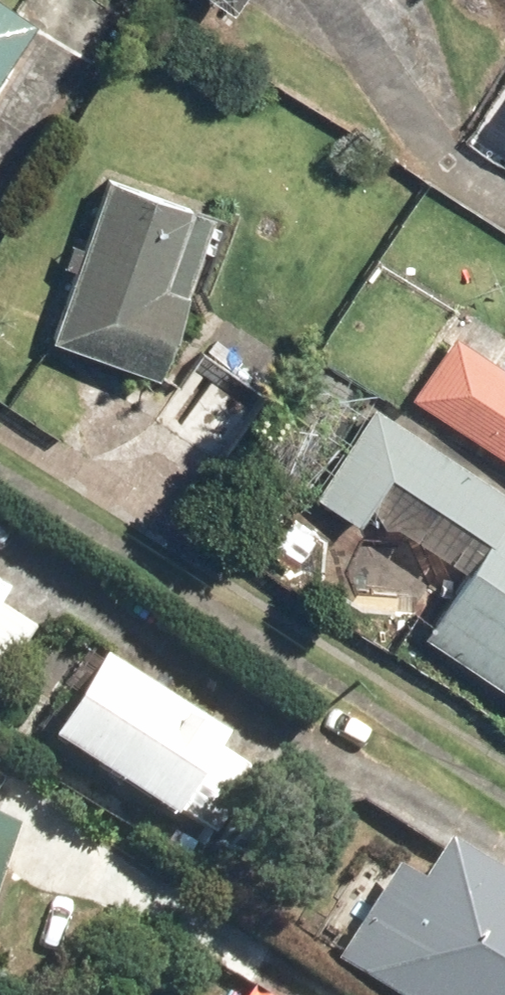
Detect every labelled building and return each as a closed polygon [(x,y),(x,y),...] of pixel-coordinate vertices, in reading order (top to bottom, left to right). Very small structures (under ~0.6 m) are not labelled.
[(25,0),(0,0),(0,71),(39,9),(25,0)] [(231,206),(105,168),(52,340),(178,378),(231,206)] [(454,331),(414,397),(504,453),(504,362),(454,331)] [(273,387),(206,346),(158,425),(225,465),(273,387)] [(504,685),(504,486),(422,430),(378,402),(316,495),(360,524),(395,471),(489,534),(427,635),(504,685)] [(13,587),(0,579),(0,609),(13,587)] [(186,813),(238,732),(109,652),(58,733),(186,813)] [(27,824),(0,815),(0,908),(27,824)] [(429,818),(342,955),(405,994),(504,994),(504,866),(429,818)]
